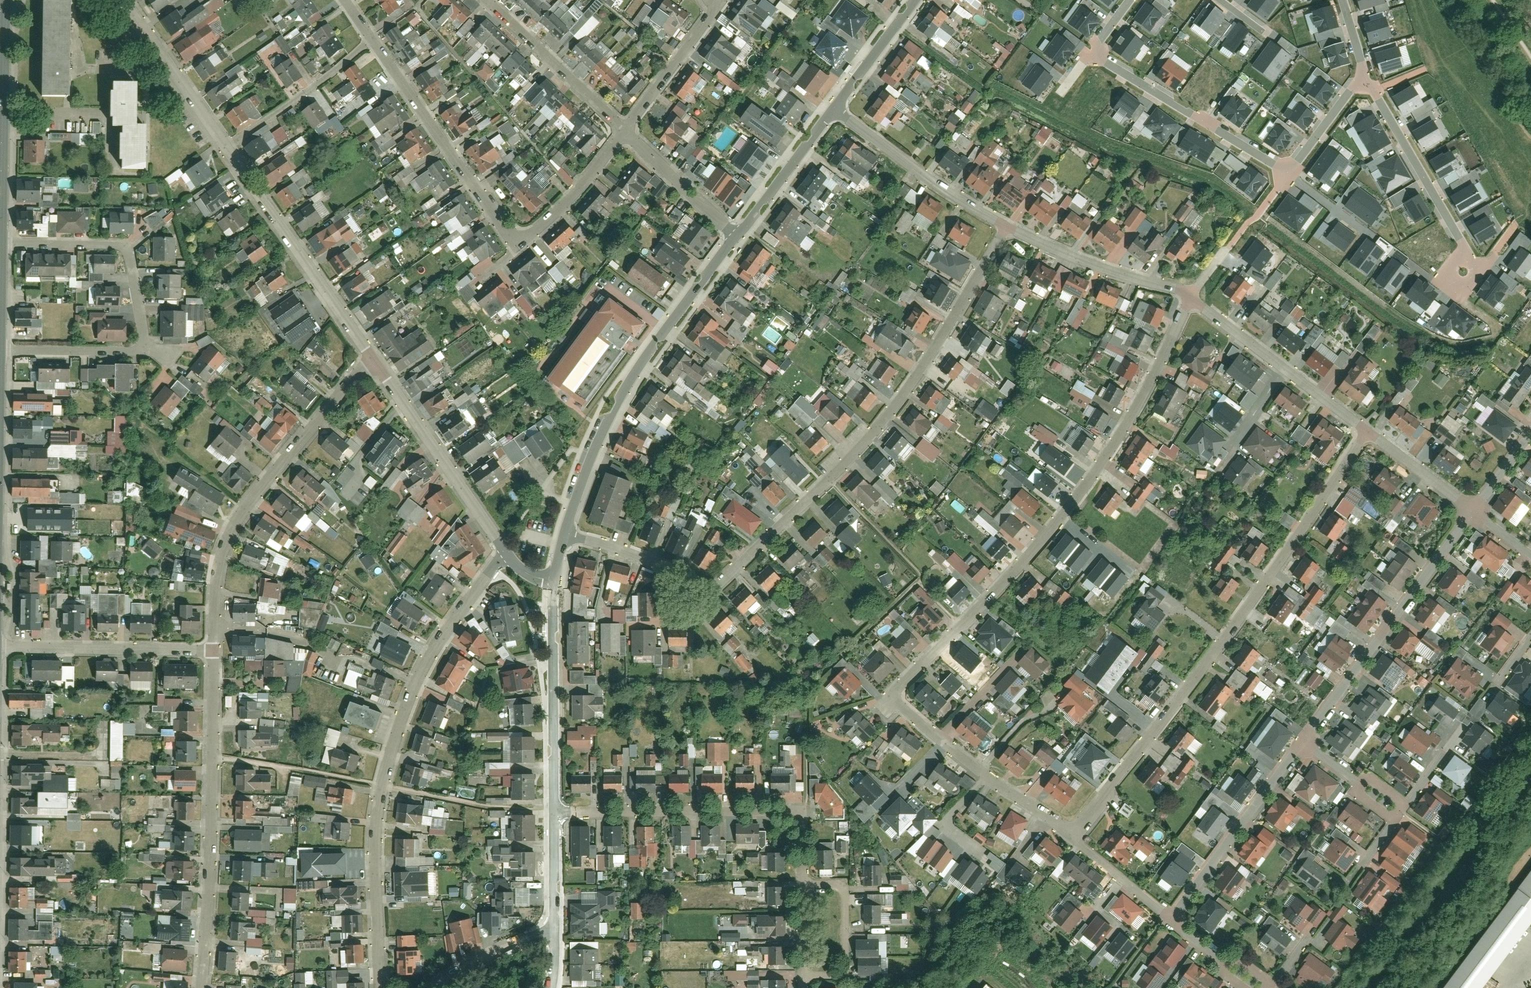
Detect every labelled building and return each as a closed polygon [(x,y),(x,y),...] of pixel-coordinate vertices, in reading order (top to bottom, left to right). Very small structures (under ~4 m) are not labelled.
[(68,0),(44,0),(44,98),(68,98),(68,0)] [(154,11),(170,0),(146,0),(154,11)] [(313,0),(294,0),(311,22),(323,13),(313,0)] [(389,11),(389,12),(389,13),(404,2),(403,0),(381,0),(389,11)] [(467,0),(440,0),(464,23),(477,10),(467,0)] [(542,0),(518,0),(563,41),(574,29),(542,0)] [(753,36),(761,26),(750,17),(759,5),(753,0),(745,0),(731,18),(753,36)] [(889,9),(896,0),(878,0),(889,9)] [(975,9),(981,0),(963,0),(975,9)] [(1247,6),(1266,20),(1281,0),(1252,0),(1247,6)] [(1360,11),(1374,7),(1385,4),(1384,0),(1357,0),(1360,11)] [(868,15),(846,1),(835,19),(858,33),(868,15)] [(776,7),(793,20),(797,14),(780,2),(776,7)] [(1163,15),(1147,3),(1133,21),(1149,33),(1163,15)] [(1385,4),(1374,7),(1376,14),(1383,12),(1389,10),(1387,3),(1385,4)] [(958,5),(949,16),(961,25),(965,19),(968,21),(972,15),(958,5)] [(187,9),(160,22),(167,36),(185,28),(191,39),(181,43),(186,53),(215,39),(208,23),(217,19),(211,7),(191,19),(187,9)] [(1205,7),(1194,23),(1211,36),(1227,16),(1215,7),(1211,11),(1205,7)] [(1338,27),(1333,7),(1313,13),(1318,32),(1318,33),(1332,29),(1338,27)] [(947,18),(934,8),(916,31),(934,46),(931,49),(946,61),(953,53),(942,45),(946,40),(935,32),(947,18)] [(1081,9),(1069,27),(1087,39),(1099,22),(1081,9)] [(684,21),(668,10),(656,26),(671,37),(684,21)] [(413,12),(406,18),(413,27),(420,22),(413,12)] [(1385,19),(1383,12),(1376,14),(1368,17),(1370,23),(1385,19)] [(281,16),(275,19),(282,29),(287,26),(281,16)] [(542,72),(485,17),(473,30),(529,85),(542,72)] [(1364,25),(1369,42),(1390,36),(1385,19),(1370,23),(1364,25)] [(456,32),(460,37),(474,25),(470,21),(456,32)] [(1238,23),(1222,44),(1243,60),(1259,39),(1238,23)] [(337,59),(347,51),(327,25),(317,32),(337,59)] [(296,28),(285,36),(288,41),(299,33),(296,28)] [(415,45),(402,28),(389,39),(412,67),(434,49),(424,38),(415,45)] [(619,43),(627,33),(621,28),(613,38),(619,43)] [(1334,37),(1332,29),(1318,33),(1318,32),(1314,33),(1317,42),(1319,42),(1334,37)] [(1127,31),(1111,53),(1129,66),(1145,44),(1127,31)] [(302,32),(287,43),(281,34),(274,40),(284,54),(306,39),(302,32)] [(734,63),(744,50),(721,33),(704,56),(715,64),(722,54),(734,63)] [(845,44),(829,33),(819,47),(835,58),(845,44)] [(1058,37),(1044,55),(1061,68),(1075,49),(1058,37)] [(1336,37),(1334,37),(1319,42),(1321,51),(1324,50),(1324,49),(1339,45),(1336,37)] [(630,105),(641,91),(586,40),(575,53),(630,105)] [(1378,54),(1398,48),(1396,42),(1376,48),(1378,54)] [(1324,50),(1329,69),(1350,63),(1344,43),(1339,45),(1324,49),(1324,50)] [(1271,44),(1254,68),(1272,81),(1290,57),(1271,44)] [(1378,54),(1375,55),(1381,73),(1404,66),(1398,48),(1378,54)] [(437,62),(448,54),(444,49),(433,57),(437,62)] [(915,61),(902,51),(885,73),(898,83),(915,61)] [(645,54),(638,62),(643,67),(650,59),(645,54)] [(270,61),(274,67),(283,61),(279,55),(270,61)] [(219,71),(207,57),(195,67),(206,81),(219,71)] [(1156,77),(1175,91),(1189,73),(1170,59),(1156,77)] [(277,70),(289,88),(303,78),(291,60),(277,70)] [(313,74),(317,71),(311,63),(307,67),(313,74)] [(378,93),(357,65),(345,74),(365,102),(378,93)] [(827,78),(812,67),(801,81),(816,92),(827,78)] [(1036,67),(1022,87),(1038,99),(1052,80),(1036,67)] [(451,97),(432,70),(419,80),(438,106),(451,97)] [(703,81),(691,70),(673,91),(685,102),(703,81)] [(788,93),(797,81),(782,70),(777,76),(769,71),(765,77),(788,93)] [(1309,86),(1303,94),(1322,108),(1325,104),(1328,106),(1333,99),(1331,97),(1335,91),(1324,83),(1328,78),(1317,70),(1312,76),(1318,80),(1312,88),(1309,86)] [(727,86),(724,91),(732,97),(740,86),(719,71),(715,77),(727,86)] [(914,71),(908,82),(928,92),(933,82),(914,71)] [(237,95),(225,80),(211,92),(222,106),(237,95)] [(129,169),(145,168),(144,126),(138,127),(137,81),(112,82),(113,127),(121,127),(122,169),(129,169)] [(604,131),(552,81),(540,94),(581,133),(573,142),(584,152),(604,131)] [(1413,86),(1393,98),(1403,116),(1411,112),(1424,105),(1423,103),(1413,86)] [(459,98),(468,94),(466,89),(457,93),(459,98)] [(900,100),(887,90),(869,112),(882,122),(900,100)] [(960,110),(967,114),(981,94),(974,90),(960,110)] [(1129,118),(1141,103),(1126,91),(1114,106),(1129,118)] [(1225,110),(1222,115),(1239,127),(1249,113),(1244,109),(1245,108),(1239,104),(1238,105),(1232,101),(1235,96),(1229,92),(1219,106),(1225,110)] [(1289,111),(1283,119),(1302,133),(1305,129),(1308,132),(1314,124),(1311,122),(1315,117),(1305,109),(1308,104),(1297,95),(1292,101),(1298,106),(1292,114),(1289,111)] [(411,118),(394,96),(370,114),(387,137),(411,118)] [(804,110),(791,97),(779,109),(792,122),(804,110)] [(1424,105),(1411,112),(1415,119),(1431,110),(1437,107),(1432,98),(1423,103),(1424,105)] [(228,115),(239,130),(253,120),(242,104),(228,115)] [(328,120),(317,104),(304,113),(315,129),(328,120)] [(445,116),(461,140),(480,127),(470,111),(463,115),(457,107),(445,116)] [(1164,144),(1179,123),(1158,108),(1145,124),(1155,131),(1152,135),(1164,144)] [(1353,126),(1365,120),(1360,110),(1350,115),(1347,118),(1352,127),(1353,126)] [(1431,110),(1415,119),(1420,128),(1433,121),(1436,119),(1431,110)] [(895,125),(902,114),(897,111),(891,122),(895,125)] [(1384,146),(1390,143),(1374,114),(1365,120),(1353,126),(1370,155),(1371,154),(1384,146)] [(673,146),(688,126),(676,117),(661,138),(673,146)] [(498,128),(511,146),(521,139),(508,121),(498,128)] [(1420,128),(1412,132),(1422,149),(1442,138),(1433,121),(1420,128)] [(1279,122),(1263,144),(1279,156),(1292,139),(1288,136),(1292,131),(1279,122)] [(958,147),(967,136),(952,125),(947,132),(951,135),(947,139),(958,147)] [(1044,144),(1052,131),(1043,125),(1034,138),(1044,144)] [(50,137),(50,145),(81,145),(81,137),(98,137),(98,126),(74,126),(74,137),(50,137)] [(435,151),(420,129),(397,145),(412,167),(435,151)] [(1205,163),(1216,145),(1190,129),(1179,147),(1201,161),(1205,163)] [(975,160),(961,178),(980,192),(996,169),(988,164),(993,158),(990,157),(1000,144),(989,135),(979,148),(978,147),(971,157),(975,160)] [(281,148),(285,155),(306,143),(302,136),(281,148)] [(273,152),(262,137),(249,146),(260,162),(273,152)] [(505,160),(488,138),(469,152),(486,174),(505,160)] [(880,162),(848,138),(832,159),(863,184),(880,162)] [(756,141),(743,157),(763,174),(776,158),(756,141)] [(43,166),(43,142),(25,142),(25,166),(43,166)] [(964,158),(946,145),(933,162),(952,175),(964,158)] [(1374,160),(1383,155),(1387,152),(1384,146),(1371,154),(1374,160)] [(1351,163),(1331,148),(1321,162),(1318,161),(1308,175),(1331,191),(1351,163)] [(560,151),(549,161),(570,184),(574,181),(560,166),(568,159),(560,151)] [(281,152),(258,170),(271,186),(293,168),(281,152)] [(1442,154),(1429,161),(1440,180),(1455,171),(1460,168),(1451,153),(1444,157),(1442,154)] [(1378,167),(1386,162),(1383,155),(1374,160),(1366,164),(1371,173),(1379,169),(1378,167)] [(1411,179),(1398,155),(1386,162),(1378,167),(1379,169),(1384,177),(1378,181),(1385,193),(1411,179)] [(212,176),(199,160),(185,171),(199,187),(212,176)] [(458,183),(441,161),(429,170),(446,192),(458,183)] [(565,163),(561,166),(571,176),(574,173),(565,163)] [(636,200),(652,180),(630,163),(615,183),(636,200)] [(717,167),(713,172),(700,163),(691,174),(717,195),(730,177),(717,167)] [(1463,166),(1460,168),(1455,171),(1459,179),(1468,174),(1463,166)] [(1266,180),(1249,167),(1235,187),(1252,199),(1266,180)] [(813,201),(830,179),(817,168),(799,190),(813,201)] [(540,201),(510,171),(500,181),(530,211),(540,201)] [(1468,174),(1459,179),(1449,185),(1455,194),(1473,183),(1475,182),(1470,173),(1468,174)] [(57,179),(11,178),(11,197),(40,198),(40,190),(57,190),(57,179)] [(992,194),(1010,207),(1021,193),(1003,179),(992,194)] [(229,195),(219,181),(195,198),(205,212),(229,195)] [(304,197),(292,181),(279,190),(291,207),(304,197)] [(87,192),(87,183),(74,183),(74,192),(87,192)] [(1450,197),(1460,215),(1483,202),(1473,183),(1455,194),(1450,197)] [(914,207),(922,198),(905,184),(897,193),(914,207)] [(306,188),(308,195),(317,192),(314,185),(306,188)] [(373,191),(380,202),(387,197),(380,187),(373,191)] [(1359,187),(1344,206),(1371,227),(1386,208),(1359,187)] [(745,199),(734,188),(720,204),(731,214),(745,199)] [(1404,204),(1413,198),(1412,196),(1409,197),(1404,189),(1388,198),(1395,209),(1404,204)] [(610,203),(597,191),(579,211),(591,222),(610,203)] [(1035,193),(1024,208),(1041,221),(1056,203),(1050,198),(1047,202),(1035,193)] [(1071,201),(1082,209),(1089,200),(1087,198),(1086,199),(1077,193),(1071,201)] [(482,217),(465,195),(446,209),(462,231),(482,217)] [(1288,196),(1273,217),(1298,235),(1313,215),(1312,214),(1319,205),(1305,195),(1298,204),(1288,196)] [(1404,204),(1414,223),(1431,214),(1420,195),(1413,198),(1404,204)] [(945,208),(928,197),(918,211),(935,223),(945,208)] [(424,210),(437,203),(434,198),(422,205),(424,210)] [(660,198),(654,206),(662,212),(668,204),(660,198)] [(1189,227),(1200,213),(1186,201),(1175,216),(1189,227)] [(802,210),(793,203),(772,227),(800,251),(818,229),(799,213),(802,210)] [(324,217),(315,204),(295,218),(304,231),(324,217)] [(1473,213),(1478,222),(1487,217),(1493,214),(1488,205),(1473,213)] [(1067,206),(1055,222),(1074,235),(1088,216),(1080,210),(1077,214),(1067,206)] [(61,213),(60,229),(86,230),(87,207),(82,207),(82,215),(61,213)] [(248,223),(236,207),(220,220),(233,235),(248,223)] [(1134,207),(1123,225),(1136,232),(1146,213),(1134,207)] [(33,209),(11,208),(10,225),(32,225),(33,209)] [(143,219),(148,227),(154,224),(156,228),(175,217),(172,211),(166,215),(162,208),(143,219)] [(825,233),(830,227),(808,208),(803,214),(825,233)] [(912,222),(910,220),(913,216),(906,211),(894,229),(903,235),(912,222)] [(128,212),(101,212),(101,230),(128,230),(128,212)] [(1193,229),(1203,217),(1199,215),(1190,227),(1193,229)] [(1497,233),(1487,217),(1478,222),(1469,227),(1479,244),(1497,233)] [(969,245),(978,231),(958,219),(949,233),(969,245)] [(1100,220),(1089,235),(1107,249),(1122,229),(1115,224),(1111,228),(1100,220)] [(579,236),(567,222),(545,241),(558,255),(579,236)] [(1135,232),(1124,246),(1141,260),(1163,233),(1150,222),(1139,236),(1135,232)] [(1344,252),(1356,237),(1337,222),(1325,238),(1344,252)] [(502,247),(485,224),(465,239),(482,262),(502,247)] [(688,242),(698,250),(710,235),(700,227),(688,242)] [(1178,228),(1165,247),(1177,256),(1180,258),(1193,239),(1178,228)] [(328,230),(313,240),(323,255),(337,245),(328,230)] [(767,232),(762,238),(775,247),(779,241),(767,232)] [(1525,252),(1530,244),(1530,241),(1520,233),(1510,246),(1518,252),(1520,249),(1525,252)] [(932,243),(942,249),(947,240),(937,234),(932,243)] [(174,264),(174,239),(156,239),(156,264),(174,264)] [(1367,239),(1349,262),(1366,275),(1384,252),(1367,239)] [(1255,241),(1241,259),(1253,268),(1259,272),(1272,254),(1255,241)] [(271,255),(262,242),(247,253),(256,266),(271,255)] [(666,244),(656,254),(678,273),(688,263),(666,244)] [(755,278),(773,255),(760,245),(742,268),(755,278)] [(1004,247),(995,264),(1011,274),(1021,257),(1004,247)] [(1393,258),(1403,266),(1408,258),(1394,248),(1388,257),(1391,260),(1393,258)] [(1530,268),(1530,256),(1525,252),(1520,249),(1518,252),(1507,267),(1523,279),(1530,268)] [(559,279),(535,250),(512,268),(523,281),(537,270),(549,287),(559,279)] [(354,265),(344,252),(330,262),(341,276),(354,265)] [(936,253),(930,261),(954,279),(966,263),(953,254),(948,261),(936,253)] [(115,272),(115,257),(96,257),(96,272),(115,272)] [(577,268),(568,257),(555,269),(564,280),(577,268)] [(1052,267),(1035,258),(1026,275),(1049,287),(1058,270),(1052,267)] [(1403,266),(1393,258),(1391,260),(1375,281),(1393,295),(1410,272),(1403,266)] [(68,260),(25,259),(25,280),(68,280),(68,260)] [(491,264),(486,259),(477,267),(482,272),(491,264)] [(644,262),(632,276),(656,295),(668,281),(644,262)] [(762,286),(776,268),(770,264),(756,282),(762,286)] [(281,267),(254,288),(266,304),(293,283),(281,267)] [(1264,286),(1270,291),(1283,275),(1276,270),(1264,286)] [(831,287),(836,291),(848,274),(842,271),(831,287)] [(1233,271),(1219,288),(1234,299),(1243,288),(1246,291),(1251,285),(1233,271)] [(374,286),(362,272),(344,287),(356,302),(374,286)] [(471,272),(458,282),(462,287),(475,278),(471,272)] [(1090,282),(1070,273),(1062,291),(1081,300),(1090,282)] [(1505,273),(1499,282),(1508,289),(1512,292),(1518,283),(1505,273)] [(1499,282),(1491,276),(1476,295),(1493,308),(1498,302),(1499,303),(1504,296),(1503,295),(1508,289),(1499,282)] [(498,277),(473,297),(488,316),(513,296),(498,277)] [(69,278),(69,287),(80,288),(81,278),(69,278)] [(753,311),(738,300),(747,288),(733,278),(717,301),(745,321),(753,311)] [(176,299),(176,279),(157,279),(157,299),(176,299)] [(1438,295),(1419,280),(1406,297),(1424,311),(1426,312),(1434,301),(1438,295)] [(941,306),(950,289),(936,281),(927,298),(941,306)] [(999,296),(981,285),(968,306),(987,317),(999,296)] [(1103,285),(1094,304),(1112,312),(1121,294),(1103,285)] [(907,297),(913,300),(917,292),(906,286),(899,298),(905,301),(907,297)] [(121,308),(121,290),(94,290),(94,308),(121,308)] [(517,298),(529,320),(536,316),(524,295),(517,298)] [(548,377),(585,405),(647,323),(610,295),(548,377)] [(388,313),(374,296),(360,307),(374,324),(388,313)] [(1430,320),(1441,306),(1434,301),(1426,312),(1424,311),(1420,316),(1423,318),(1425,315),(1430,320)] [(1436,328),(1450,310),(1442,304),(1441,306),(1430,320),(1427,324),(1435,330),(1436,328)] [(1155,329),(1163,311),(1148,305),(1140,322),(1155,329)] [(1476,321),(1454,305),(1450,310),(1436,328),(1447,336),(1452,329),(1463,338),(1476,321)] [(1251,306),(1244,314),(1259,326),(1265,318),(1251,306)] [(33,307),(9,307),(8,329),(33,330),(33,307)] [(921,336),(932,319),(918,310),(908,327),(921,336)] [(320,324),(312,311),(290,325),(298,338),(320,324)] [(820,315),(817,327),(822,328),(824,322),(826,323),(828,317),(820,315)] [(183,339),(182,316),(164,316),(165,340),(183,339)] [(122,337),(122,319),(93,319),(92,336),(122,337)] [(374,332),(402,372),(434,349),(418,326),(402,337),(391,320),(374,332)] [(716,328),(705,320),(690,340),(719,361),(725,352),(708,340),(716,328)] [(992,352),(999,341),(966,321),(956,337),(977,349),(981,342),(984,343),(982,346),(992,352)] [(1020,346),(1029,325),(1019,321),(1011,342),(1020,346)] [(1282,323),(1272,336),(1289,350),(1300,336),(1282,323)] [(1141,349),(1148,334),(1128,324),(1120,339),(1141,349)] [(898,334),(886,327),(877,342),(906,359),(915,344),(898,334)] [(1211,342),(1196,331),(1177,358),(1189,367),(1196,369),(1207,353),(1205,352),(1211,342)] [(196,341),(199,347),(207,344),(203,337),(196,341)] [(314,366),(325,349),(311,340),(300,357),(314,366)] [(788,340),(784,346),(791,351),(795,345),(788,340)] [(1311,345),(1301,358),(1319,373),(1329,360),(1319,352),(1311,345)] [(1530,368),(1530,345),(1520,360),(1523,362),(1530,368)] [(224,356),(211,347),(193,371),(207,381),(224,356)] [(1104,365),(1126,377),(1135,360),(1113,348),(1104,365)] [(679,350),(663,374),(677,382),(685,369),(702,380),(709,369),(679,350)] [(1357,351),(1333,383),(1356,400),(1358,397),(1364,402),(1373,390),(1359,379),(1372,361),(1357,351)] [(961,364),(950,357),(943,367),(955,375),(961,364)] [(769,359),(761,368),(772,376),(779,367),(769,359)] [(1237,359),(1225,375),(1248,393),(1262,375),(1254,368),(1252,370),(1237,359)] [(850,378),(842,390),(849,395),(865,371),(853,363),(850,368),(841,361),(836,368),(850,378)] [(1054,361),(1051,367),(1058,371),(1062,365),(1054,361)] [(1523,362),(1517,371),(1510,366),(1495,388),(1501,392),(1500,394),(1514,404),(1530,380),(1530,368),(1523,362)] [(887,385),(896,371),(885,364),(875,377),(887,385)] [(61,387),(61,366),(29,366),(29,392),(13,392),(13,408),(53,408),(53,387),(61,387)] [(132,366),(78,366),(78,380),(107,379),(107,392),(124,392),(124,379),(132,378),(132,366)] [(1180,383),(1184,376),(1213,392),(1219,382),(1214,379),(1215,377),(1202,370),(1200,372),(1196,369),(1189,367),(1186,372),(1177,367),(1171,377),(1180,383)] [(439,383),(430,369),(411,382),(420,396),(439,383)] [(1442,388),(1449,378),(1440,372),(1433,382),(1442,388)] [(316,396),(290,376),(278,390),(304,411),(316,396)] [(1183,386),(1163,376),(1147,410),(1167,420),(1183,386)] [(1113,402),(1121,386),(1106,378),(1097,394),(1113,402)] [(191,388),(181,379),(159,404),(177,421),(183,414),(174,406),(191,388)] [(999,391),(1007,396),(1015,385),(1008,379),(999,391)] [(1379,423),(1385,416),(1407,433),(1409,431),(1413,434),(1421,424),(1416,421),(1418,418),(1396,401),(1395,402),(1393,401),(1406,385),(1400,380),(1372,417),(1379,423)] [(1076,381),(1069,394),(1074,397),(1071,401),(1087,409),(1096,391),(1076,381)] [(1291,414),(1302,398),(1280,381),(1268,397),(1291,414)] [(879,397),(859,382),(847,397),(867,412),(879,397)] [(941,411),(952,397),(933,383),(922,396),(941,411)] [(488,410),(471,387),(451,402),(460,413),(469,406),(477,418),(488,410)] [(667,397),(653,387),(637,407),(650,418),(667,397)] [(386,407),(369,389),(357,401),(373,419),(386,407)] [(753,403),(759,407),(769,393),(763,389),(753,403)] [(453,408),(442,392),(425,405),(436,420),(453,408)] [(276,405),(260,393),(251,405),(266,417),(276,405)] [(1127,410),(1129,400),(1121,397),(1118,408),(1127,410)] [(974,410),(991,422),(999,410),(983,399),(974,410)] [(856,418),(839,402),(836,405),(825,416),(841,433),(856,418)] [(1225,402),(1213,418),(1230,431),(1243,415),(1225,402)] [(1097,428),(1106,412),(1092,403),(1082,420),(1097,428)] [(1455,409),(1462,413),(1466,407),(1459,403),(1455,409)] [(932,421),(912,405),(900,421),(921,436),(932,421)] [(1269,412),(1261,407),(1255,415),(1263,421),(1269,412)] [(1480,426),(1503,443),(1517,425),(1494,408),(1480,426)] [(293,420),(281,411),(260,437),(271,446),(293,420)] [(1331,443),(1341,429),(1318,413),(1308,428),(1295,419),(1286,431),(1302,442),(1310,430),(1317,435),(1307,449),(1322,460),(1333,444),(1331,443)] [(471,427),(461,414),(441,428),(451,442),(471,427)] [(949,428),(955,432),(959,425),(940,414),(933,425),(945,433),(949,428)] [(1441,439),(1428,458),(1448,473),(1462,453),(1447,442),(1452,435),(1443,428),(1445,425),(1431,415),(1424,425),(1430,429),(1429,430),(1441,439)] [(126,454),(126,416),(113,416),(113,431),(106,431),(106,454),(126,454)] [(52,428),(51,417),(42,417),(42,428),(52,428)] [(36,440),(36,422),(14,422),(14,440),(36,440)] [(1203,422),(1186,445),(1208,462),(1225,439),(1203,422)] [(355,434),(360,438),(368,427),(363,423),(355,434)] [(939,431),(931,424),(923,435),(931,441),(939,431)] [(1274,437),(1258,425),(1242,446),(1267,465),(1281,447),(1286,451),(1292,444),(1277,433),(1274,437)] [(397,451),(410,440),(397,426),(385,437),(397,451)] [(916,443),(896,428),(886,442),(906,456),(916,443)] [(1082,452),(1091,438),(1077,428),(1067,443),(1082,452)] [(832,442),(818,430),(805,445),(818,457),(832,442)] [(1131,471),(1150,442),(1132,430),(1120,448),(1123,450),(1115,461),(1131,471)] [(79,431),(52,431),(52,446),(79,446),(79,431)] [(347,446),(331,433),(318,449),(335,462),(347,446)] [(551,449),(540,433),(526,442),(537,458),(551,449)] [(231,434),(221,446),(232,456),(242,444),(231,434)] [(1488,434),(1478,439),(1483,449),(1493,444),(1488,434)] [(520,435),(503,446),(514,464),(524,458),(520,451),(527,446),(520,435)] [(485,436),(463,449),(472,462),(493,449),(485,436)] [(632,454),(637,442),(624,437),(619,449),(632,454)] [(914,448),(932,463),(941,452),(924,437),(914,448)] [(1035,453),(1060,472),(1071,457),(1046,438),(1035,453)] [(1170,448),(1163,444),(1159,451),(1173,460),(1180,449),(1172,444),(1170,448)] [(41,468),(41,449),(14,449),(14,468),(41,468)] [(1530,449),(1517,467),(1530,477),(1530,450),(1530,449)] [(439,472),(423,450),(397,469),(382,460),(372,476),(397,494),(409,476),(417,487),(439,472)] [(896,466),(880,451),(868,464),(884,479),(896,466)] [(752,471),(763,461),(756,453),(751,457),(747,452),(741,458),(752,471)] [(1479,458),(1471,453),(1466,460),(1473,466),(1479,458)] [(1247,461),(1240,456),(1227,471),(1228,472),(1224,477),(1240,490),(1255,472),(1260,476),(1265,469),(1250,457),(1247,461)] [(1398,476),(1376,459),(1367,471),(1372,474),(1369,478),(1387,491),(1398,476)] [(809,473),(795,460),(784,471),(798,485),(809,473)] [(239,487),(253,471),(243,462),(229,479),(239,487)] [(326,485),(300,465),(288,481),(314,501),(326,485)] [(498,465),(476,476),(481,487),(503,476),(498,465)] [(760,466),(754,471),(760,479),(767,474),(760,466)] [(1029,481),(1044,493),(1055,479),(1040,468),(1029,481)] [(222,498),(180,469),(174,477),(195,492),(190,499),(211,513),(222,498)] [(1206,478),(1207,471),(1197,470),(1196,478),(1206,478)] [(629,479),(611,472),(593,524),(611,530),(629,479)] [(1124,497),(1123,498),(1133,506),(1152,481),(1142,473),(1124,497)] [(1503,484),(1487,504),(1506,518),(1510,514),(1513,517),(1529,495),(1519,487),(1523,482),(1512,473),(1507,478),(1514,483),(1509,489),(1503,484)] [(371,489),(377,481),(370,476),(364,484),(371,489)] [(864,476),(848,490),(857,500),(873,486),(864,476)] [(58,493),(58,479),(13,479),(13,497),(33,497),(33,508),(76,508),(76,493),(58,493)] [(787,495),(773,481),(762,493),(776,506),(787,495)] [(930,490),(938,495),(944,486),(936,481),(930,490)] [(1347,481),(1331,505),(1343,514),(1352,501),(1356,504),(1364,493),(1347,481)] [(1119,495),(1103,482),(1089,500),(1105,512),(1106,511),(1112,515),(1118,508),(1112,503),(1116,499),(1120,502),(1123,498),(1124,497),(1120,494),(1119,495)] [(461,504),(447,483),(433,493),(447,513),(461,504)] [(1037,500),(1018,483),(1007,497),(1014,503),(1025,513),(1037,500)] [(126,484),(126,495),(142,495),(142,484),(126,484)] [(1433,499),(1415,487),(1400,509),(1417,521),(1419,518),(1425,523),(1437,507),(1431,503),(1433,499)] [(120,491),(107,491),(107,503),(120,503),(120,491)] [(1400,498),(1392,492),(1384,504),(1392,510),(1400,498)] [(309,514),(280,493),(269,508),(298,529),(309,514)] [(321,502),(330,509),(336,501),(328,494),(321,502)] [(989,514),(997,521),(1008,509),(1014,503),(1007,497),(1006,496),(989,514)] [(673,520),(679,500),(673,498),(670,507),(664,506),(661,517),(673,520)] [(704,510),(710,512),(714,502),(708,499),(704,510)] [(724,513),(751,533),(760,521),(734,501),(724,513)] [(416,504),(404,519),(419,531),(431,517),(416,504)] [(857,524),(837,504),(824,518),(837,530),(844,523),(849,528),(837,541),(850,553),(862,541),(851,530),(857,524)] [(997,521),(989,514),(978,504),(969,514),(989,532),(997,523),(996,522),(997,521)] [(997,521),(996,522),(997,523),(1009,534),(1021,520),(1008,509),(997,521)] [(1344,520),(1329,509),(1316,526),(1330,536),(1323,546),(1339,558),(1349,546),(1333,534),(1344,520)] [(57,511),(38,511),(38,527),(57,527),(57,511)] [(1278,522),(1289,530),(1296,520),(1285,512),(1278,522)] [(1395,519),(1388,513),(1381,522),(1388,528),(1395,519)] [(433,526),(439,530),(432,542),(438,546),(451,526),(434,515),(426,528),(430,530),(433,526)] [(213,532),(171,516),(165,531),(207,547),(213,532)] [(293,537),(259,517),(250,531),(272,544),(276,538),(288,545),(293,537)] [(490,546),(470,517),(456,527),(476,555),(490,546)] [(658,543),(666,523),(652,517),(643,537),(658,543)] [(801,537),(814,550),(826,538),(813,525),(801,537)] [(1252,526),(1248,532),(1260,540),(1264,534),(1252,526)] [(1502,554),(1506,549),(1483,532),(1482,533),(1473,526),(1466,535),(1468,537),(1462,545),(1469,550),(1468,551),(1491,568),(1492,566),(1504,576),(1512,565),(1503,558),(1505,556),(1502,554)] [(693,538),(678,528),(665,550),(681,559),(693,538)] [(716,544),(721,533),(715,530),(710,542),(716,544)] [(994,559),(1006,546),(990,531),(987,535),(984,533),(977,542),(983,547),(982,548),(994,559)] [(393,556),(407,537),(400,532),(386,550),(393,556)] [(1396,544),(1395,546),(1402,551),(1408,543),(1394,532),(1389,539),(1396,544)] [(1250,533),(1237,551),(1253,562),(1265,544),(1250,533)] [(1067,535),(1052,554),(1064,563),(1065,563),(1079,545),(1067,535)] [(296,536),(292,542),(310,553),(314,546),(296,536)] [(152,559),(161,549),(149,538),(140,549),(152,559)] [(1230,549),(1232,546),(1222,538),(1206,560),(1216,567),(1225,556),(1234,562),(1238,555),(1230,549)] [(37,630),(37,576),(57,576),(57,560),(39,560),(39,541),(23,541),(23,562),(34,563),(34,573),(19,573),(19,630),(37,630)] [(779,559),(789,569),(805,553),(795,543),(779,559)] [(240,556),(278,572),(285,554),(276,551),(274,557),(244,544),(240,556)] [(721,554),(705,544),(693,565),(708,574),(721,554)] [(1080,544),(1079,545),(1065,563),(1077,573),(1092,554),(1080,544)] [(1395,588),(1415,561),(1402,551),(1395,546),(1374,573),(1382,579),(1395,588)] [(974,580),(986,567),(965,547),(957,555),(967,564),(962,569),(974,580)] [(937,557),(954,575),(964,565),(947,548),(937,557)] [(438,568),(446,558),(438,551),(430,561),(438,568)] [(1301,552),(1287,572),(1302,582),(1303,581),(1307,583),(1310,579),(1320,565),(1301,552)] [(369,553),(360,559),(367,569),(376,562),(369,553)] [(826,553),(810,568),(817,575),(833,560),(826,553)] [(199,580),(204,564),(186,558),(181,574),(199,580)] [(607,564),(586,558),(575,593),(596,599),(607,564)] [(1103,559),(1088,578),(1100,588),(1100,587),(1115,569),(1103,559)] [(1463,572),(1448,561),(1435,577),(1452,590),(1465,573),(1480,585),(1485,578),(1468,565),(1463,572)] [(453,565),(449,571),(461,581),(465,575),(453,565)] [(636,571),(617,565),(612,581),(631,587),(636,571)] [(781,578),(771,567),(755,581),(766,592),(781,578)] [(1223,597),(1235,579),(1219,568),(1207,586),(1223,597)] [(641,569),(639,580),(655,582),(657,571),(641,569)] [(1116,569),(1115,569),(1100,587),(1112,597),(1128,578),(1116,569)] [(1373,591),(1382,579),(1374,573),(1369,569),(1364,576),(1361,574),(1357,580),(1364,585),(1373,591)] [(803,586),(811,577),(802,570),(794,578),(803,586)] [(1530,594),(1530,578),(1519,570),(1511,581),(1504,577),(1493,592),(1501,598),(1505,592),(1513,597),(1517,593),(1526,600),(1530,594)] [(1027,571),(1011,588),(1025,600),(1041,583),(1027,571)] [(1074,578),(1065,571),(1060,578),(1058,577),(1055,581),(1045,574),(1041,580),(1042,587),(1049,592),(1046,596),(1055,603),(1056,601),(1062,606),(1072,593),(1066,588),(1069,585),(1074,589),(1078,583),(1073,579),(1074,578)] [(453,585),(435,572),(418,596),(435,609),(453,585)] [(888,573),(879,577),(883,587),(892,583),(888,573)] [(954,599),(966,588),(954,576),(942,587),(954,599)] [(274,598),(275,577),(259,577),(258,598),(274,598)] [(1276,590),(1266,604),(1283,616),(1290,607),(1310,621),(1320,606),(1310,599),(1320,586),(1310,579),(1307,583),(1301,591),(1285,580),(1278,591),(1276,590)] [(1132,618),(1153,633),(1167,613),(1157,606),(1166,594),(1152,583),(1145,594),(1147,596),(1132,618)] [(1144,594),(1149,586),(1144,583),(1139,591),(1144,594)] [(1373,591),(1364,585),(1344,612),(1353,619),(1363,627),(1384,600),(1373,591)] [(90,594),(90,586),(79,586),(79,594),(90,594)] [(1420,604),(1414,611),(1419,615),(1417,617),(1423,622),(1425,620),(1426,620),(1421,626),(1423,627),(1439,639),(1443,633),(1430,623),(1435,617),(1437,619),(1439,617),(1442,619),(1456,601),(1440,589),(1435,595),(1430,591),(1426,596),(1424,594),(1418,602),(1420,604)] [(326,597),(313,591),(303,613),(317,619),(326,597)] [(760,605),(747,591),(732,605),(745,619),(760,605)] [(125,593),(90,593),(90,631),(116,631),(116,616),(125,616),(125,593)] [(49,607),(60,607),(60,594),(49,594),(49,607)] [(659,596),(643,597),(643,619),(659,619),(659,596)] [(416,631),(427,616),(402,598),(391,613),(416,631)] [(258,619),(259,601),(240,600),(240,618),(258,619)] [(911,613),(928,630),(938,620),(922,603),(911,613)] [(85,605),(64,605),(63,630),(85,631),(85,605)] [(1478,638),(1497,653),(1516,631),(1505,622),(1510,615),(1499,606),(1489,618),(1492,620),(1478,638)] [(1344,632),(1353,619),(1344,612),(1338,608),(1327,622),(1335,628),(1336,626),(1344,632)] [(513,615),(498,611),(492,633),(507,637),(513,615)] [(736,623),(725,612),(711,626),(722,637),(736,623)] [(198,633),(197,616),(183,616),(184,633),(198,633)] [(1014,637),(989,616),(976,631),(979,633),(974,639),(991,654),(996,647),(1001,652),(1014,637)] [(153,617),(134,617),(134,632),(154,632),(153,617)] [(1439,639),(1423,627),(1419,632),(1403,620),(1388,639),(1405,652),(1412,642),(1432,657),(1443,642),(1439,639)] [(460,649),(475,658),(485,641),(474,622),(467,625),(471,632),(460,649)] [(619,652),(618,622),(602,622),(602,652),(619,652)] [(591,668),(591,623),(574,623),(574,668),(591,668)] [(1336,626),(1335,628),(1316,653),(1319,655),(1332,664),(1336,667),(1354,642),(1356,640),(1344,632),(1336,626)] [(651,628),(635,628),(635,658),(651,658),(651,628)] [(898,660),(916,643),(902,629),(884,647),(898,660)] [(690,631),(671,632),(672,648),(690,648),(690,631)] [(813,633),(804,641),(811,648),(820,640),(813,633)] [(247,635),(237,635),(237,655),(270,655),(270,679),(287,679),(287,697),(300,697),(300,677),(310,677),(314,653),(285,643),(267,638),(247,635)] [(722,647),(731,655),(741,644),(733,636),(722,647)] [(1230,656),(1245,666),(1248,662),(1256,668),(1267,652),(1245,636),(1230,656)] [(1137,654),(1116,638),(1101,657),(1122,673),(1137,654)] [(401,665),(409,650),(388,639),(380,655),(401,665)] [(1029,641),(1014,657),(1033,675),(1048,659),(1029,641)] [(1384,646),(1369,668),(1375,672),(1373,676),(1380,680),(1382,677),(1388,681),(1403,660),(1384,646)] [(1468,691),(1484,669),(1457,649),(1441,671),(1468,691)] [(879,658),(865,672),(877,683),(895,664),(883,653),(879,658)] [(1526,653),(1523,658),(1520,656),(1514,665),(1516,667),(1507,679),(1523,691),(1524,689),(1530,694),(1530,692),(1530,683),(1530,682),(1530,680),(1530,657),(1526,653)] [(663,655),(663,667),(672,667),(671,654),(663,655)] [(743,654),(735,659),(744,674),(752,669),(743,654)] [(1329,669),(1332,664),(1319,655),(1316,659),(1329,669)] [(1108,692),(1122,673),(1101,657),(1087,677),(1108,692)] [(371,665),(380,670),(384,663),(374,658),(371,665)] [(469,668),(453,659),(437,688),(453,697),(469,668)] [(246,660),(245,669),(259,671),(260,662),(246,660)] [(155,663),(129,663),(129,671),(122,671),(122,661),(99,661),(99,677),(119,677),(119,687),(132,687),(132,676),(155,676),(155,663)] [(1008,663),(990,683),(1006,698),(1024,677),(1008,663)] [(1239,682),(1235,688),(1244,694),(1251,684),(1265,694),(1271,686),(1265,682),(1267,679),(1250,667),(1247,672),(1235,664),(1228,674),(1239,682)] [(1324,671),(1313,664),(1303,678),(1313,686),(1324,671)] [(73,667),(29,666),(29,684),(73,685),(73,667)] [(529,689),(528,667),(512,667),(512,690),(529,689)] [(863,685),(847,668),(833,681),(849,698),(863,685)] [(1068,685),(1055,701),(1076,719),(1095,697),(1081,685),(1085,680),(1070,668),(1061,679),(1068,685)] [(1156,695),(1168,680),(1153,668),(1150,672),(1146,669),(1142,674),(1146,677),(1141,683),(1156,695)] [(958,681),(946,670),(938,679),(951,689),(958,681)] [(1424,681),(1418,670),(1409,675),(1414,686),(1424,681)] [(196,690),(196,672),(162,671),(162,690),(196,690)] [(368,674),(363,687),(389,698),(397,677),(382,671),(379,678),(368,674)] [(1218,673),(1197,700),(1211,711),(1212,710),(1217,713),(1219,715),(1226,706),(1219,701),(1232,684),(1218,673)] [(946,691),(925,674),(914,688),(934,705),(946,691)] [(601,676),(587,676),(587,694),(570,694),(571,724),(588,724),(587,711),(601,710),(601,676)] [(1353,697),(1348,703),(1356,708),(1369,717),(1371,718),(1378,707),(1384,711),(1397,693),(1391,689),(1389,692),(1370,679),(1366,686),(1363,684),(1358,691),(1359,692),(1355,698),(1353,697)] [(1520,697),(1499,682),(1488,697),(1480,691),(1469,704),(1479,711),(1485,703),(1498,713),(1500,711),(1506,716),(1520,697)] [(1462,715),(1469,704),(1455,694),(1452,697),(1440,688),(1426,706),(1446,720),(1454,710),(1462,715)] [(1105,724),(1122,738),(1135,723),(1124,714),(1137,700),(1126,691),(1118,701),(1108,692),(1103,698),(1112,706),(1106,713),(1111,717),(1105,724)] [(51,699),(9,697),(8,712),(29,713),(29,722),(50,723),(51,699)] [(439,724),(449,703),(436,697),(426,717),(439,724)] [(243,719),(258,719),(258,700),(243,700),(243,719)] [(376,728),(382,713),(347,701),(342,716),(376,728)] [(531,729),(531,701),(516,701),(516,716),(516,729),(531,729)] [(991,721),(970,704),(955,724),(982,746),(993,733),(986,727),(991,721)] [(1479,711),(1469,704),(1462,715),(1471,722),(1461,735),(1479,749),(1481,747),(1485,750),(1492,741),(1488,738),(1496,727),(1477,713),(1479,711)] [(1366,721),(1369,717),(1356,708),(1352,714),(1347,711),(1334,730),(1330,728),(1325,735),(1348,751),(1356,740),(1361,743),(1373,726),(1366,721)] [(1403,718),(1408,721),(1414,713),(1408,709),(1403,718)] [(196,711),(182,711),(182,735),(196,735),(196,711)] [(1219,715),(1217,713),(1211,721),(1220,729),(1227,721),(1219,715)] [(1402,734),(1400,737),(1419,751),(1428,738),(1434,742),(1441,732),(1432,725),(1430,728),(1414,717),(1409,724),(1404,721),(1396,731),(1402,734)] [(866,746),(878,733),(861,718),(850,730),(866,746)] [(274,750),(274,720),(258,719),(258,730),(237,730),(237,750),(274,750)] [(115,720),(101,720),(101,766),(116,766),(115,720)] [(1285,743),(1292,734),(1272,720),(1254,744),(1273,759),(1280,750),(1282,751),(1287,744),(1285,743)] [(1180,721),(1165,740),(1178,750),(1186,741),(1194,747),(1202,737),(1180,721)] [(67,731),(10,727),(9,748),(30,749),(30,741),(67,743),(67,731)] [(921,746),(899,727),(888,740),(909,759),(921,746)] [(328,728),(323,744),(336,748),(341,731),(328,728)] [(436,739),(420,733),(413,754),(429,759),(436,739)] [(880,735),(871,744),(880,754),(889,745),(880,735)] [(569,736),(568,753),(591,753),(591,736),(569,736)] [(1035,750),(1066,773),(1076,759),(1045,736),(1035,750)] [(1388,763),(1385,768),(1406,782),(1419,763),(1408,755),(1411,751),(1388,736),(1383,743),(1390,747),(1382,759),(1388,763)] [(510,767),(534,767),(534,737),(484,737),(484,745),(503,745),(503,767),(485,767),(485,778),(510,778),(510,767)] [(997,753),(1017,770),(1030,756),(1009,738),(997,753)] [(1110,758),(1090,743),(1073,766),(1093,780),(1110,758)] [(195,745),(180,745),(180,765),(195,765),(195,745)] [(616,766),(630,766),(630,757),(637,757),(637,745),(629,745),(629,748),(623,747),(623,754),(616,754),(616,766)] [(796,745),(780,745),(780,766),(790,766),(790,755),(796,755),(796,745)] [(1171,768),(1166,774),(1176,781),(1194,757),(1185,750),(1181,755),(1170,746),(1162,757),(1166,761),(1167,765),(1171,768)] [(1472,759),(1454,746),(1440,764),(1458,778),(1472,759)] [(748,766),(761,765),(760,747),(747,748),(748,766)] [(704,772),(704,795),(722,795),(722,767),(728,767),(728,749),(711,749),(711,772),(704,772)] [(360,758),(338,752),(334,765),(356,771),(360,758)] [(1150,754),(1136,773),(1157,789),(1164,780),(1157,775),(1165,765),(1150,754)] [(1298,794),(1306,800),(1310,795),(1315,799),(1320,791),(1326,795),(1340,776),(1314,757),(1304,771),(1297,766),(1289,777),(1290,782),(1298,789),(1295,792),(1298,794)] [(193,793),(193,771),(170,770),(170,763),(159,763),(159,781),(181,781),(181,793),(193,793)] [(958,781),(940,765),(929,778),(946,794),(958,781)] [(12,796),(12,815),(68,815),(68,777),(50,776),(50,767),(13,766),(13,785),(28,785),(28,797),(12,796)] [(409,768),(406,786),(422,789),(426,771),(409,768)] [(1054,768),(1042,783),(1064,799),(1075,784),(1054,768)] [(1445,775),(1435,768),(1430,775),(1440,782),(1445,775)] [(1240,802),(1261,775),(1254,770),(1246,780),(1239,775),(1227,792),(1240,802)] [(248,774),(234,774),(234,798),(247,798),(247,789),(267,789),(267,780),(248,779),(248,774)] [(853,789),(869,805),(884,791),(867,775),(853,789)] [(922,788),(927,778),(920,775),(915,785),(922,788)] [(964,775),(958,784),(969,790),(975,781),(964,775)] [(290,776),(288,795),(299,796),(301,777),(290,776)] [(792,776),(774,777),(774,793),(793,792),(792,776)] [(517,777),(517,800),(532,800),(532,777),(517,777)] [(692,778),(673,778),(673,795),(693,795),(692,778)] [(760,793),(760,778),(741,778),(741,793),(760,793)] [(120,790),(120,779),(100,779),(100,790),(120,790)] [(575,779),(575,795),(596,795),(596,779),(575,779)] [(608,779),(608,795),(628,795),(628,779),(608,779)] [(659,779),(639,779),(639,795),(659,795),(659,779)] [(1420,795),(1412,805),(1434,822),(1443,811),(1438,807),(1441,805),(1444,807),(1454,794),(1437,781),(1434,784),(1430,781),(1425,788),(1423,786),(1417,793),(1420,795)] [(815,784),(815,797),(820,797),(834,813),(846,813),(846,805),(827,784),(815,784)] [(1001,801),(978,786),(968,802),(990,817),(1001,801)] [(1330,817),(1325,814),(1306,800),(1298,794),(1294,800),(1280,790),(1276,796),(1274,795),(1267,803),(1269,805),(1264,813),(1283,826),(1283,825),(1288,828),(1296,818),(1291,815),(1296,808),(1307,816),(1308,814),(1324,825),(1330,817)] [(355,808),(355,791),(341,791),(341,808),(355,808)] [(1474,797),(1465,791),(1460,798),(1468,804),(1474,797)] [(1357,826),(1370,808),(1349,793),(1342,803),(1336,799),(1325,814),(1330,817),(1334,820),(1339,813),(1357,826)] [(1133,803),(1123,796),(1116,806),(1125,813),(1133,803)] [(899,797),(880,815),(899,835),(912,823),(923,834),(938,820),(924,805),(916,814),(899,797)] [(1205,800),(1200,807),(1207,813),(1213,806),(1205,800)] [(195,803),(171,803),(171,820),(195,820),(195,803)] [(1029,815),(1011,803),(998,823),(1016,835),(1029,815)] [(271,812),(243,813),(243,804),(234,805),(234,821),(259,821),(259,826),(271,826),(271,812)] [(1230,818),(1213,806),(1198,827),(1214,839),(1230,818)] [(426,827),(426,809),(407,808),(406,826),(426,827)] [(147,818),(147,832),(165,832),(165,811),(154,811),(154,818),(147,818)] [(535,842),(535,812),(517,812),(517,842),(535,842)] [(1401,819),(1379,847),(1385,851),(1379,858),(1395,870),(1401,862),(1404,865),(1415,852),(1408,847),(1418,836),(1420,838),(1427,830),(1410,817),(1405,823),(1401,819)] [(1252,827),(1236,849),(1253,861),(1276,831),(1263,821),(1256,830),(1252,827)] [(1320,851),(1343,868),(1359,846),(1346,837),(1350,832),(1336,821),(1330,828),(1335,832),(1330,839),(1325,836),(1319,844),(1324,847),(1320,851)] [(352,839),(352,822),(338,822),(338,839),(352,839)] [(1106,831),(1099,840),(1123,859),(1133,846),(1126,840),(1132,834),(1116,822),(1108,832),(1106,831)] [(885,831),(891,838),(896,833),(890,826),(885,831)] [(32,843),(32,828),(10,827),(10,843),(32,843)] [(623,827),(606,827),(606,857),(624,856),(623,827)] [(655,828),(636,828),(636,849),(655,849),(655,828)] [(691,828),(675,829),(675,849),(692,849),(691,828)] [(1063,842),(1045,828),(1032,844),(1050,858),(1063,842)] [(593,829),(574,829),(574,849),(593,849),(593,829)] [(719,829),(701,829),(701,848),(719,848),(719,829)] [(760,829),(737,829),(737,848),(761,848),(760,829)] [(263,830),(234,831),(234,846),(264,846),(263,830)] [(1139,830),(1131,840),(1137,845),(1138,844),(1146,850),(1149,847),(1158,855),(1164,847),(1155,840),(1154,841),(1139,830)] [(977,832),(973,839),(982,845),(987,839),(977,832)] [(193,835),(163,835),(163,852),(193,852),(193,835)] [(836,835),(837,852),(847,852),(847,835),(836,835)] [(417,864),(416,840),(398,840),(399,865),(417,864)] [(918,860),(978,900),(989,882),(929,842),(918,860)] [(1315,884),(1329,866),(1313,854),(1316,850),(1305,842),(1297,852),(1302,856),(1293,867),(1315,884)] [(1036,856),(1023,846),(1015,856),(1028,866),(1036,856)] [(1105,870),(1076,847),(1073,850),(1068,846),(1058,858),(1064,862),(1063,863),(1092,886),(1088,890),(1094,895),(1104,882),(1098,878),(1105,870)] [(833,850),(816,850),(816,873),(833,873),(833,850)] [(344,852),(304,854),(304,873),(322,872),(322,869),(345,869),(344,852)] [(536,877),(536,853),(499,853),(499,864),(517,864),(517,877),(536,877)] [(989,853),(987,857),(992,860),(988,866),(999,873),(1005,863),(989,853)] [(1187,874),(1195,863),(1181,853),(1173,863),(1172,863),(1162,877),(1173,885),(1175,881),(1180,885),(1188,874),(1187,874)] [(786,876),(786,854),(770,854),(771,876),(786,876)] [(1228,858),(1213,879),(1230,892),(1244,875),(1250,879),(1254,874),(1259,877),(1261,873),(1257,870),(1256,871),(1250,866),(1251,865),(1238,855),(1233,862),(1228,858)] [(61,859),(13,858),(13,876),(50,876),(50,883),(60,883),(61,859)] [(254,863),(239,862),(238,880),(253,881),(254,863)] [(1034,875),(1016,862),(1005,876),(1023,890),(1034,875)] [(192,863),(161,863),(161,882),(192,882),(192,863)] [(275,863),(262,863),(261,877),(278,877),(278,873),(275,871),(275,863)] [(1399,875),(1383,864),(1379,870),(1370,863),(1351,889),(1356,892),(1351,898),(1360,905),(1364,898),(1376,907),(1387,892),(1382,888),(1383,887),(1388,891),(1399,875)] [(880,868),(863,868),(863,888),(880,888),(880,868)] [(586,872),(587,883),(595,883),(595,871),(586,872)] [(1530,923),(1530,871),(1442,987),(1482,987),(1530,923)] [(315,874),(315,888),(335,888),(335,874),(315,874)] [(901,875),(901,880),(890,880),(890,885),(896,885),(896,890),(907,890),(908,875),(901,875)] [(1413,876),(1408,882),(1411,884),(1412,885),(1417,879),(1413,876)] [(1408,882),(1402,877),(1396,885),(1405,891),(1411,884),(1408,882)] [(433,896),(432,879),(398,879),(398,896),(433,896)] [(758,881),(734,881),(734,895),(758,895),(758,881)] [(471,899),(471,883),(464,883),(463,899),(471,899)] [(1144,903),(1122,886),(1118,892),(1115,889),(1104,902),(1109,907),(1110,905),(1130,920),(1131,919),(1137,923),(1145,913),(1139,909),(1144,903)] [(1068,928),(1084,909),(1078,904),(1082,898),(1068,887),(1059,898),(1058,897),(1050,907),(1052,908),(1049,911),(1052,914),(1052,915),(1068,928)] [(450,896),(458,896),(458,888),(450,888),(450,896)] [(53,899),(27,899),(27,889),(12,889),(12,910),(44,910),(44,931),(26,931),(26,919),(12,919),(12,942),(53,942),(53,899)] [(352,906),(352,889),(337,889),(337,906),(352,906)] [(787,889),(771,889),(770,907),(787,908),(787,889)] [(296,890),(285,890),(285,902),(296,902),(296,890)] [(1201,909),(1194,918),(1212,932),(1219,923),(1221,925),(1226,919),(1224,917),(1228,913),(1236,919),(1238,917),(1245,923),(1249,917),(1232,905),(1234,902),(1218,890),(1215,894),(1213,893),(1208,899),(1205,896),(1198,906),(1201,909)] [(1296,890),(1281,908),(1289,915),(1287,916),(1299,926),(1308,916),(1314,921),(1326,907),(1312,896),(1308,901),(1296,890)] [(612,891),(598,891),(598,907),(612,907),(612,891)] [(191,894),(153,893),(152,913),(190,914),(191,894)] [(252,894),(237,894),(237,914),(252,914),(252,894)] [(517,897),(496,895),(495,911),(515,913),(517,897)] [(1334,915),(1322,931),(1325,933),(1324,934),(1337,944),(1338,943),(1340,945),(1346,938),(1351,942),(1358,932),(1353,928),(1355,925),(1339,913),(1348,902),(1341,897),(1329,912),(1334,915)] [(631,918),(644,918),(644,903),(631,903),(631,918)] [(1261,918),(1267,911),(1258,905),(1252,913),(1260,919),(1261,918)] [(882,906),(864,906),(864,927),(882,927),(882,906)] [(597,908),(573,908),(573,932),(597,932),(597,908)] [(1113,921),(1097,909),(1086,924),(1082,921),(1074,931),(1078,934),(1079,933),(1093,943),(1096,939),(1098,941),(1113,921)] [(1267,923),(1258,934),(1259,935),(1257,938),(1264,943),(1266,940),(1279,950),(1292,933),(1277,921),(1280,917),(1268,909),(1267,911),(1261,918),(1267,923)] [(120,913),(120,926),(133,926),(133,913),(120,913)] [(363,913),(347,913),(347,936),(364,936),(363,913)] [(495,914),(481,913),(480,922),(494,923),(495,914)] [(733,914),(733,925),(747,925),(747,914),(733,914)] [(890,915),(891,924),(907,924),(907,914),(890,915)] [(332,916),(332,927),(341,927),(340,915),(332,916)] [(787,919),(772,918),(771,936),(786,937),(787,919)] [(176,921),(175,931),(153,930),(152,940),(190,943),(191,922),(176,921)] [(473,921),(454,926),(457,940),(476,935),(473,921)] [(251,942),(251,923),(235,923),(235,942),(251,942)] [(1137,937),(1121,925),(1111,938),(1107,935),(1088,959),(1092,962),(1105,945),(1122,957),(1137,937)] [(1187,943),(1171,931),(1156,950),(1154,949),(1148,956),(1150,958),(1134,978),(1146,987),(1152,987),(1166,970),(1164,968),(1169,961),(1172,963),(1187,943)] [(740,941),(740,933),(721,933),(721,941),(740,941)] [(326,935),(326,947),(340,946),(339,934),(326,935)] [(397,936),(398,947),(417,946),(416,935),(397,936)] [(253,954),(265,954),(265,938),(253,938),(253,954)] [(1143,944),(1148,947),(1153,941),(1148,938),(1143,944)] [(154,947),(160,947),(160,943),(143,943),(142,953),(154,953),(154,947)] [(50,946),(50,956),(62,956),(62,947),(50,946)] [(1334,965),(1309,946),(1300,958),(1301,959),(1295,966),(1298,968),(1294,974),(1310,986),(1316,978),(1321,982),(1334,965)] [(365,949),(349,948),(348,969),(365,970),(365,949)] [(786,970),(786,951),(778,952),(778,948),(763,948),(764,961),(770,961),(771,971),(786,970)] [(883,949),(865,949),(865,969),(883,969),(883,949)] [(239,974),(239,950),(221,950),(221,974),(239,974)] [(183,951),(159,951),(159,968),(183,968),(183,951)] [(419,951),(401,952),(401,974),(419,974),(419,951)] [(598,951),(581,951),(581,979),(598,979),(598,951)] [(1214,972),(1188,951),(1176,966),(1181,969),(1176,975),(1179,977),(1176,981),(1182,985),(1184,982),(1192,987),(1201,987),(1214,972)] [(27,973),(27,952),(9,952),(10,973),(27,973)] [(287,957),(286,968),(293,969),(294,958),(287,957)] [(759,970),(747,970),(747,964),(736,964),(736,970),(726,970),(726,980),(737,980),(737,987),(759,987),(759,970)] [(334,978),(334,972),(327,972),(327,987),(365,987),(365,983),(353,983),(353,978),(334,978)] [(1223,979),(1225,977),(1220,973),(1209,987),(1235,987),(1223,979)] [(48,975),(34,975),(34,985),(55,985),(55,980),(48,980),(48,975)]
